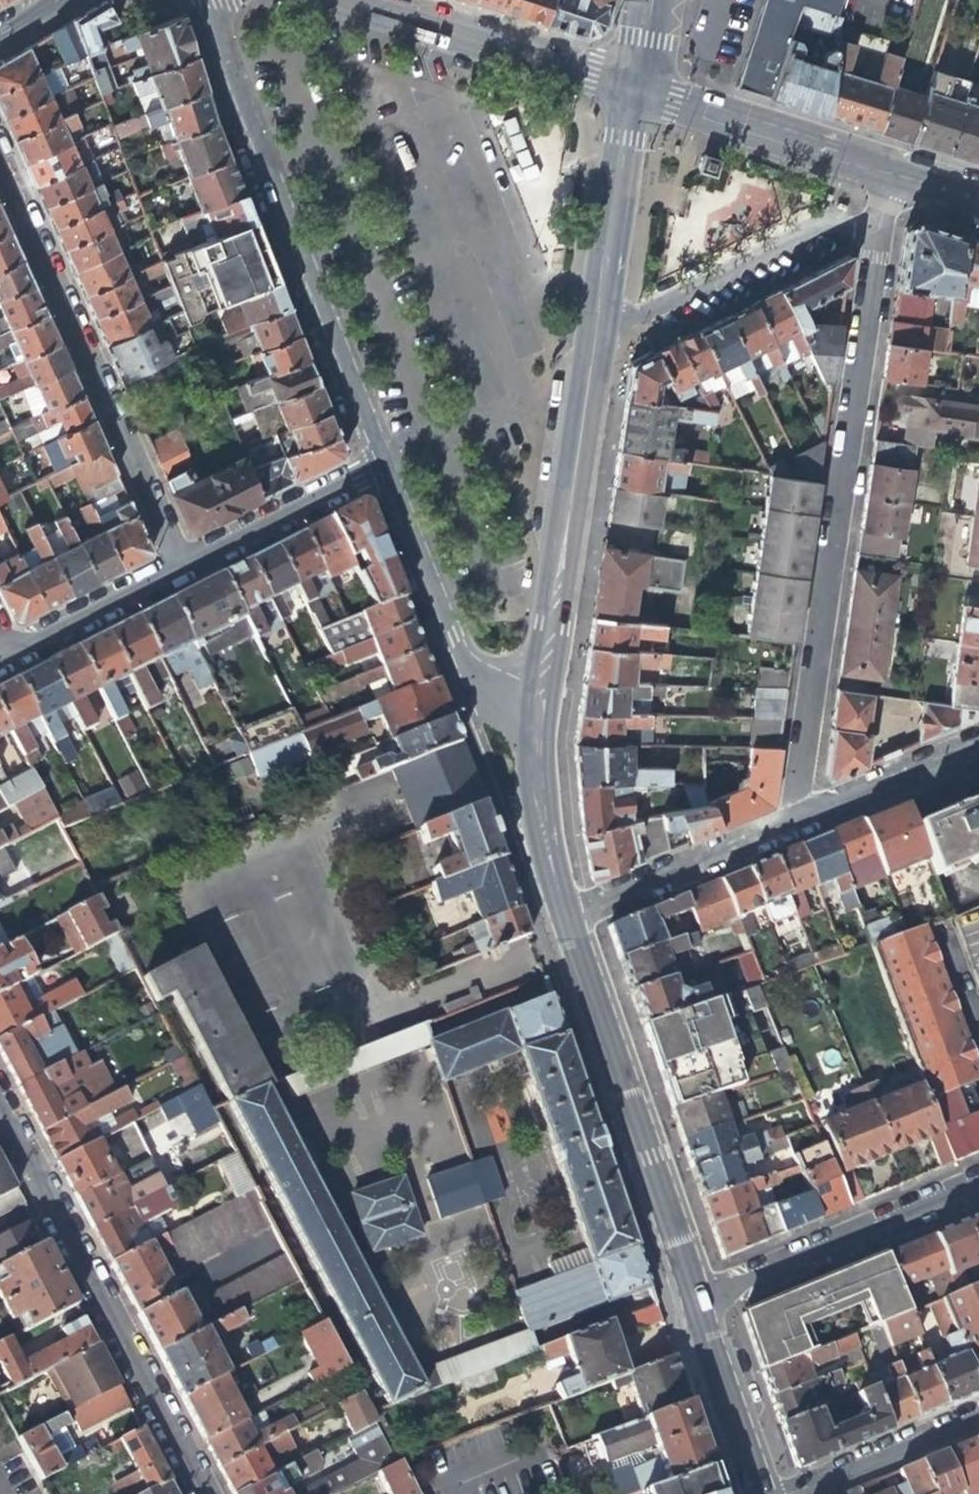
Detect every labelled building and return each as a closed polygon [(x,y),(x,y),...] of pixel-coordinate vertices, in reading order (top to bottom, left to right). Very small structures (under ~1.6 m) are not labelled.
[(471,4),(484,8),(498,12),(502,0),(472,0),(471,4)] [(498,12),(518,19),(523,20),(529,0),(502,0),(498,12)] [(523,20),(528,22),(543,26),(551,0),(529,0),(523,20)] [(543,26),(552,29),(584,39),(596,32),(605,26),(609,0),(551,0),(543,26)] [(781,0),(762,0),(750,36),(734,86),(751,91),(767,96),(796,4),(781,0)] [(838,17),(843,0),(781,0),(796,4),(838,17)] [(93,9),(74,20),(87,54),(95,79),(100,92),(111,89),(117,86),(110,66),(103,46),(108,45),(102,27),(113,23),(109,13),(105,2),(93,9)] [(822,114),(837,25),(838,17),(796,4),(767,96),(795,105),(813,111),(822,114)] [(140,46),(143,54),(189,37),(186,24),(184,16),(168,22),(139,33),(136,34),(140,46)] [(87,54),(74,20),(52,34),(64,64),(79,57),(87,54)] [(857,31),(837,25),(822,114),(850,122),(875,130),(890,85),(894,71),(903,42),(889,38),(888,40),(884,53),(875,81),(843,71),(857,31)] [(53,69),(64,64),(52,34),(29,47),(41,74),(53,69)] [(125,51),(140,46),(136,34),(121,40),(123,45),(125,51)] [(143,54),(146,63),(150,75),(196,58),(192,44),(189,37),(143,54)] [(29,47),(0,65),(0,93),(41,74),(29,47)] [(89,82),(95,79),(87,54),(79,57),(89,82)] [(136,94),(139,93),(154,87),(161,107),(205,90),(199,71),(196,58),(150,75),(135,80),(132,81),(135,88),(136,94)] [(131,68),(133,74),(135,80),(150,75),(146,63),(131,68)] [(933,67),(928,83),(933,84),(932,90),(960,99),(967,78),(933,67)] [(46,86),(58,80),(53,69),(41,74),(46,86)] [(911,76),(894,71),(890,85),(906,89),(911,76)] [(41,74),(0,93),(0,109),(4,118),(51,98),(46,86),(41,74)] [(126,83),(128,82),(132,81),(135,80),(133,74),(124,77),(126,83)] [(967,78),(960,99),(943,152),(958,157),(978,163),(978,82),(967,78)] [(63,93),(58,80),(46,86),(51,98),(63,93)] [(933,84),(928,83),(924,95),(909,141),(922,145),(943,152),(960,99),(932,90),(933,84)] [(924,95),(906,89),(890,85),(875,130),(891,135),(909,141),(924,95)] [(139,93),(146,113),(161,107),(154,87),(139,93)] [(114,95),(111,89),(100,92),(102,99),(114,95)] [(144,114),(148,126),(159,122),(166,119),(174,141),(215,125),(209,105),(205,90),(161,107),(146,113),(144,114)] [(55,107),(67,102),(63,93),(51,98),(55,107)] [(55,107),(51,98),(4,118),(8,128),(14,140),(61,119),(55,107)] [(72,114),(67,102),(55,107),(61,119),(72,114)] [(73,113),(72,114),(61,119),(65,130),(75,125),(78,124),(73,113)] [(116,138),(148,126),(144,114),(121,123),(112,126),(116,138)] [(515,118),(503,123),(525,179),(537,174),(515,118)] [(65,130),(61,119),(14,140),(18,150),(24,163),(71,142),(65,130)] [(159,122),(166,143),(169,142),(174,141),(166,119),(159,122)] [(80,138),(75,125),(65,130),(71,142),(80,138)] [(174,141),(177,149),(186,177),(229,160),(222,143),(215,125),(174,141)] [(75,151),(85,146),(81,137),(80,138),(71,142),(75,151)] [(172,150),(177,149),(174,141),(169,142),(172,150)] [(75,151),(71,142),(24,163),(28,172),(34,185),(81,165),(75,151)] [(173,154),(172,150),(169,142),(166,143),(158,146),(163,159),(173,154)] [(92,160),(85,146),(75,151),(81,165),(86,163),(92,160)] [(720,157),(705,153),(700,170),(716,174),(720,157)] [(184,177),(197,211),(202,210),(242,194),(234,172),(229,160),(186,177),(184,177)] [(90,186),(83,171),(81,165),(34,185),(37,192),(43,206),(90,186)] [(100,182),(95,184),(97,190),(93,192),(99,207),(104,205),(107,204),(109,203),(100,182)] [(93,192),(90,186),(43,206),(47,215),(53,228),(99,207),(93,192)] [(138,197),(137,196),(136,191),(117,200),(119,206),(138,197)] [(242,194),(202,210),(207,224),(212,236),(252,220),(246,205),(242,194)] [(117,225),(107,204),(104,205),(106,211),(102,214),(109,228),(117,225)] [(102,214),(99,207),(53,228),(57,237),(62,249),(109,228),(102,214)] [(195,228),(207,224),(202,210),(197,211),(179,218),(184,232),(195,228)] [(146,219),(150,230),(159,226),(164,224),(160,213),(146,219)] [(201,241),(170,252),(171,257),(161,262),(165,272),(170,287),(179,312),(182,320),(223,304),(235,299),(277,282),(264,251),(252,220),(212,236),(201,241)] [(895,303),(924,307),(925,300),(927,293),(934,294),(952,296),(954,289),(962,237),(935,228),(916,221),(907,226),(895,303)] [(120,224),(117,225),(109,228),(118,250),(129,245),(120,224)] [(195,228),(201,241),(212,236),(207,224),(195,228)] [(161,231),(159,226),(150,230),(151,235),(152,236),(161,231)] [(118,250),(109,228),(62,249),(66,257),(72,271),(118,250)] [(21,260),(14,246),(8,231),(0,234),(0,269),(21,260)] [(965,291),(978,293),(978,242),(962,237),(954,289),(965,291)] [(127,270),(118,250),(72,271),(76,280),(83,296),(129,276),(127,270)] [(161,261),(161,262),(171,257),(170,252),(159,256),(161,261)] [(792,313),(805,306),(847,285),(851,257),(849,254),(813,272),(780,289),(792,313)] [(31,284),(25,271),(21,260),(0,269),(0,298),(31,284)] [(133,267),(127,270),(129,276),(135,273),(133,267)] [(144,279),(132,283),(139,300),(144,297),(153,294),(162,290),(170,287),(165,272),(148,279),(144,279)] [(132,283),(129,276),(83,296),(87,305),(94,319),(139,300),(132,283)] [(284,301),(277,282),(235,299),(240,311),(246,326),(247,325),(287,309),(284,301)] [(9,331),(45,315),(38,298),(31,284),(0,298),(0,310),(9,331)] [(162,290),(172,315),(179,312),(170,287),(162,290)] [(768,295),(754,302),(774,343),(793,334),(801,330),(792,313),(780,289),(768,295)] [(963,306),(962,312),(978,314),(978,293),(965,291),(963,306)] [(925,300),(933,301),(934,294),(927,293),(925,300)] [(223,304),(228,317),(240,311),(235,299),(223,304)] [(145,313),(142,306),(139,300),(94,319),(97,327),(104,344),(150,324),(145,313)] [(765,347),(774,343),(754,302),(743,308),(726,316),(747,356),(765,347)] [(921,325),(924,307),(895,303),(892,321),(921,325)] [(960,326),(962,312),(963,306),(951,304),(948,325),(960,326)] [(802,331),(814,324),(814,323),(805,306),(792,313),(801,330),(802,331)] [(929,327),(932,308),(924,307),(921,325),(925,326),(929,327)] [(156,308),(145,313),(150,324),(161,320),(156,308)] [(247,325),(251,335),(258,352),(298,335),(293,323),(287,309),(247,325)] [(219,321),(224,335),(234,331),(246,326),(240,311),(228,317),(219,321)] [(161,320),(150,324),(104,344),(111,358),(120,380),(192,348),(182,320),(179,312),(172,315),(161,320)] [(823,313),(821,324),(841,327),(843,317),(823,313)] [(10,365),(16,362),(21,360),(58,344),(52,331),(45,315),(9,331),(5,333),(0,335),(0,350),(3,348),(10,365)] [(738,360),(747,356),(726,316),(713,323),(699,330),(720,369),(738,360)] [(922,347),(925,326),(921,325),(892,321),(889,343),(922,347)] [(840,337),(841,327),(821,324),(814,323),(814,324),(820,336),(807,342),(818,363),(827,381),(833,383),(840,337)] [(820,336),(814,324),(802,331),(807,342),(820,336)] [(238,340),(251,335),(247,325),(246,326),(234,331),(238,340)] [(947,329),(929,327),(925,326),(922,347),(924,348),(943,351),(947,329)] [(714,389),(726,382),(720,369),(699,330),(690,334),(678,341),(697,378),(701,386),(705,394),(712,408),(718,409),(722,406),(714,389)] [(810,367),(818,363),(807,342),(802,331),(801,330),(793,334),(800,350),(810,367)] [(219,348),(238,340),(234,331),(224,335),(215,338),(217,345),(219,348)] [(782,359),(800,350),(793,334),(774,343),(782,359)] [(245,357),(248,355),(258,352),(251,335),(238,340),(245,357)] [(298,335),(258,352),(261,358),(267,375),(307,359),(302,346),(298,335)] [(203,351),(217,345),(215,338),(200,345),(203,351)] [(676,388),(691,380),(697,378),(678,341),(668,345),(657,351),(676,388)] [(782,359),(774,343),(765,347),(774,364),(777,362),(782,359)] [(919,383),(924,348),(922,347),(889,343),(887,356),(884,378),(919,383)] [(10,365),(16,379),(21,391),(28,388),(36,384),(69,369),(63,355),(58,344),(21,360),(16,362),(10,365)] [(774,364),(765,347),(747,356),(756,373),(774,364)] [(684,405),(676,388),(657,351),(631,364),(629,376),(626,397),(673,403),(684,405)] [(250,362),(261,358),(258,352),(248,355),(250,362)] [(747,356),(738,360),(747,378),(750,376),(756,373),(747,356)] [(250,362),(257,379),(267,375),(261,358),(250,362)] [(268,389),(273,402),(317,385),(312,371),(307,359),(267,375),(257,379),(243,384),(249,396),(259,392),(268,389)] [(792,377),(782,359),(777,362),(781,372),(785,380),(792,377)] [(747,378),(738,360),(720,369),(726,382),(729,387),(747,378)] [(760,382),(781,372),(777,362),(774,364),(756,373),(760,382)] [(38,389),(48,411),(81,396),(74,379),(69,369),(36,384),(38,389)] [(765,391),(760,382),(756,373),(750,376),(755,386),(759,394),(765,391)] [(734,397),(755,386),(750,376),(747,378),(729,387),(734,397)] [(695,388),(701,386),(697,378),(691,380),(695,388)] [(16,379),(2,385),(7,397),(21,391),(16,379)] [(30,393),(38,389),(36,384),(28,388),(30,393)] [(261,439),(274,434),(280,431),(286,429),(327,412),(322,399),(317,385),(273,402),(264,406),(250,411),(261,439)] [(259,392),(264,406),(273,402),(268,389),(259,392)] [(705,394),(684,405),(692,406),(712,408),(705,394)] [(42,421),(46,430),(60,423),(65,434),(92,420),(85,405),(81,396),(48,411),(39,415),(42,421)] [(905,444),(912,444),(918,446),(927,447),(930,427),(978,434),(978,409),(902,396),(901,396),(900,396),(900,397),(899,397),(898,397),(898,398),(897,398),(897,399),(896,399),(896,400),(895,400),(895,401),(895,402),(895,403),(895,404),(895,405),(895,406),(896,407),(896,408),(897,408),(897,409),(898,409),(898,410),(899,410),(910,412),(905,444)] [(667,444),(671,417),(673,403),(626,397),(623,417),(618,451),(665,457),(667,444)] [(690,419),(692,406),(684,405),(673,403),(671,417),(690,419)] [(715,423),(718,409),(712,408),(692,406),(690,419),(715,423)] [(331,422),(327,412),(286,429),(289,435),(292,444),(294,451),(336,434),(331,422)] [(25,429),(42,421),(39,415),(23,423),(25,429)] [(68,450),(74,462),(104,447),(97,430),(92,420),(65,434),(61,436),(68,450)] [(61,436),(65,434),(60,423),(46,430),(51,441),(53,440),(61,436)] [(810,428),(818,444),(824,442),(816,425),(810,428)] [(176,428),(147,441),(151,450),(158,465),(186,450),(176,428)] [(282,438),(289,435),(286,429),(280,431),(282,438)] [(0,435),(0,443),(12,437),(10,431),(0,435)] [(292,444),(289,435),(282,438),(280,431),(274,434),(280,449),(292,444)] [(283,456),(280,457),(292,482),(340,458),(342,450),(339,441),(336,434),(294,451),(283,456)] [(60,454),(68,450),(61,436),(53,440),(56,447),(60,454)] [(910,502),(918,446),(912,444),(905,444),(874,439),(870,469),(866,496),(910,502)] [(26,453),(30,461),(56,447),(53,440),(51,441),(26,453)] [(818,444),(797,455),(810,479),(819,480),(821,463),(822,459),(824,442),(818,444)] [(240,447),(244,456),(249,469),(256,466),(247,444),(240,447)] [(280,449),(283,456),(294,451),(292,444),(280,449)] [(684,446),(667,444),(665,457),(667,458),(682,460),(684,446)] [(109,457),(104,447),(74,462),(70,464),(75,474),(82,487),(89,484),(115,471),(109,457)] [(60,454),(65,466),(70,464),(74,462),(68,450),(60,454)] [(192,464),(186,450),(158,465),(168,488),(187,529),(194,532),(232,513),(261,498),(255,484),(249,469),(244,456),(190,482),(184,469),(192,464)] [(665,457),(618,451),(617,459),(613,484),(663,491),(666,468),(667,458),(665,457)] [(25,464),(30,461),(26,453),(21,456),(25,464)] [(797,455),(786,461),(774,467),(773,473),(810,479),(797,455)] [(12,460),(24,486),(33,482),(25,464),(21,456),(12,460)] [(292,482),(280,457),(259,465),(263,474),(266,473),(268,478),(255,484),(261,498),(281,488),(292,482)] [(690,461),(682,460),(667,458),(666,468),(689,471),(690,461)] [(48,487),(75,474),(70,464),(65,466),(43,477),(47,485),(48,487)] [(810,479),(773,473),(773,478),(770,500),(815,507),(816,500),(819,480),(810,479)] [(21,497),(47,485),(43,477),(33,482),(24,486),(17,490),(21,497)] [(118,477),(91,489),(96,498),(105,494),(122,487),(118,477)] [(91,489),(89,484),(82,487),(89,502),(96,498),(91,489)] [(663,491),(613,484),(609,514),(608,517),(658,524),(663,491)] [(105,494),(111,507),(127,499),(122,487),(105,494)] [(900,558),(910,502),(866,496),(863,512),(857,553),(893,557),(900,558)] [(111,507),(112,509),(117,519),(101,528),(122,570),(137,562),(148,557),(150,549),(127,499),(111,507)] [(815,507),(770,500),(762,562),(805,570),(808,554),(812,523),(815,507)] [(352,567),(373,608),(401,596),(405,595),(400,582),(374,520),(368,505),(359,503),(327,519),(352,567)] [(79,511),(90,533),(101,528),(96,516),(90,506),(83,509),(79,511)] [(112,509),(96,516),(101,528),(117,519),(112,509)] [(51,520),(65,546),(75,541),(62,515),(51,520)] [(978,566),(978,517),(976,516),(968,565),(978,566)] [(327,579),(352,567),(327,519),(319,523),(304,531),(324,571),(327,579)] [(17,555),(12,545),(0,520),(0,563),(17,555)] [(24,527),(29,537),(40,560),(24,569),(44,609),(57,602),(70,595),(49,554),(33,522),(24,527)] [(90,533),(75,541),(96,582),(107,577),(122,570),(101,528),(90,533)] [(307,580),(324,571),(304,531),(292,537),(274,546),(295,586),(307,580)] [(29,537),(12,545),(17,555),(24,569),(40,560),(29,537)] [(65,546),(49,554),(70,595),(82,590),(96,582),(75,541),(65,546)] [(278,594),(295,586),(274,546),(265,551),(248,559),(268,600),(278,594)] [(643,582),(648,553),(604,546),(599,580),(594,615),(631,620),(637,581),(643,582)] [(686,559),(648,553),(643,582),(681,587),(686,559)] [(0,563),(0,596),(12,619),(19,622),(31,615),(44,609),(24,569),(17,555),(0,563)] [(267,612),(273,609),(268,600),(248,559),(237,565),(221,573),(251,634),(254,640),(265,635),(275,630),(267,612)] [(805,570),(762,562),(751,629),(796,636),(798,622),(803,585),(805,570)] [(899,573),(855,566),(852,586),(847,618),(891,625),(894,609),(899,573)] [(327,579),(324,571),(307,580),(313,592),(330,584),(327,579)] [(207,656),(251,634),(221,573),(197,585),(170,599),(191,641),(199,655),(205,669),(211,665),(207,656)] [(316,599),(313,592),(307,580),(295,586),(304,605),(316,599)] [(333,590),(330,584),(313,592),(316,599),(333,590)] [(289,617),(278,594),(268,600),(273,609),(279,622),(289,617)] [(962,603),(978,606),(978,596),(964,594),(962,603)] [(332,635),(343,631),(362,624),(368,639),(411,621),(406,609),(401,596),(373,608),(347,619),(330,626),(328,626),(332,635)] [(169,652),(191,641),(170,599),(154,608),(135,617),(157,659),(169,652)] [(308,613),(320,606),(316,599),(304,605),(308,613)] [(962,603),(956,640),(978,644),(978,606),(962,603)] [(330,626),(326,617),(320,606),(308,613),(317,631),(328,626),(330,626)] [(343,609),(326,617),(330,626),(347,619),(343,609)] [(901,611),(894,609),(891,625),(898,626),(901,611)] [(635,650),(638,635),(640,621),(631,620),(594,615),(591,628),(589,646),(635,650)] [(123,624),(105,633),(126,674),(141,667),(157,659),(135,617),(123,624)] [(291,621),(289,617),(279,622),(281,626),(290,621),(291,621)] [(882,676),(889,640),(891,625),(847,618),(842,647),(839,670),(882,676)] [(311,662),(290,621),(281,626),(301,666),(311,662)] [(372,649),(379,665),(421,648),(415,634),(411,621),(368,639),(372,649)] [(673,625),(640,621),(638,635),(671,638),(673,625)] [(343,631),(350,646),(368,639),(362,624),(343,631)] [(895,641),(898,626),(891,625),(889,640),(895,641)] [(340,650),(332,635),(328,626),(317,631),(329,654),(338,651),(340,650)] [(97,689),(107,683),(126,674),(105,633),(91,640),(76,647),(96,688),(97,689)] [(271,646),(265,635),(254,640),(260,652),(271,646)] [(342,660),(372,649),(368,639),(350,646),(340,650),(338,651),(342,659),(342,660)] [(950,678),(978,682),(978,644),(956,640),(950,678)] [(177,667),(199,655),(191,641),(169,652),(177,667)] [(634,682),(637,664),(638,650),(635,650),(589,646),(586,662),(584,681),(630,682),(634,682)] [(76,698),(96,688),(76,647),(61,655),(47,662),(67,702),(76,698)] [(388,687),(390,693),(432,677),(426,661),(421,648),(379,665),(388,687)] [(655,664),(656,651),(638,650),(637,664),(655,664)] [(305,675),(342,659),(338,651),(329,654),(311,662),(301,666),(305,675)] [(671,652),(656,651),(655,664),(670,665),(671,652)] [(181,676),(177,667),(169,652),(157,659),(164,673),(169,683),(181,676)] [(713,655),(710,683),(718,684),(722,656),(713,655)] [(141,667),(148,682),(164,673),(157,659),(141,667)] [(69,705),(67,702),(47,662),(31,670),(16,678),(36,717),(38,721),(51,715),(69,705)] [(352,676),(356,686),(370,680),(375,692),(388,687),(379,665),(352,676)] [(763,666),(760,684),(789,685),(791,668),(763,666)] [(144,710),(158,703),(148,682),(141,667),(126,674),(133,689),(144,710)] [(174,694),(169,683),(164,673),(148,682),(158,703),(174,694)] [(115,698),(133,689),(126,674),(107,683),(115,698)] [(318,701),(356,686),(352,676),(314,691),(318,701)] [(377,715),(388,741),(448,717),(441,698),(432,677),(390,693),(355,707),(361,722),(377,715)] [(0,686),(0,715),(9,731),(20,725),(36,717),(16,678),(3,685),(0,686)] [(947,697),(959,698),(954,727),(978,717),(978,682),(950,678),(947,697)] [(625,715),(628,694),(630,682),(584,681),(581,695),(578,715),(625,715)] [(649,695),(651,682),(634,682),(630,682),(628,694),(649,695)] [(669,683),(651,682),(649,695),(668,695),(669,683)] [(109,713),(119,707),(115,698),(107,683),(97,689),(109,713)] [(760,684),(755,717),(784,717),(789,685),(760,684)] [(837,686),(830,729),(865,734),(872,690),(837,686)] [(919,742),(954,727),(959,698),(947,697),(925,695),(919,742)] [(82,711),(76,698),(67,702),(69,705),(74,715),(82,711)] [(56,726),(74,716),(74,715),(69,705),(51,715),(56,726)] [(130,731),(119,707),(109,713),(120,736),(130,731)] [(365,730),(361,722),(355,707),(327,719),(299,730),(246,751),(256,773),(279,764),(365,730)] [(322,708),(294,719),(299,730),(327,719),(322,708)] [(84,710),(82,711),(74,715),(74,716),(79,726),(89,721),(84,710)] [(236,731),(246,751),(299,730),(294,719),(289,710),(236,731)] [(9,731),(0,715),(0,736),(9,731)] [(50,745),(62,738),(56,726),(51,715),(38,721),(44,734),(50,745)] [(650,716),(625,715),(578,715),(577,726),(575,742),(621,742),(621,725),(649,725),(650,716)] [(29,742),(44,734),(38,721),(36,717),(20,725),(29,742)] [(388,741),(394,758),(397,764),(401,763),(457,741),(451,726),(448,717),(388,741)] [(780,745),(784,717),(755,717),(751,744),(780,745)] [(22,756),(33,750),(29,742),(20,725),(9,731),(22,756)] [(649,743),(649,725),(621,725),(621,742),(631,742),(649,743)] [(868,735),(865,734),(830,729),(823,777),(829,780),(864,765),(867,747),(868,735)] [(74,760),(62,738),(50,745),(62,767),(74,760)] [(457,741),(401,763),(425,825),(439,819),(481,803),(468,769),(457,741)] [(630,766),(631,742),(621,742),(575,742),(576,759),(577,779),(628,780),(630,780),(630,766)] [(736,784),(708,796),(708,798),(719,825),(751,812),(771,804),(780,745),(751,744),(747,774),(746,780),(736,784)] [(38,759),(33,750),(22,756),(27,765),(32,763),(38,759)] [(201,769),(210,766),(205,755),(196,759),(201,769)] [(370,775),(388,768),(397,764),(394,758),(387,760),(382,758),(366,764),(370,775)] [(413,829),(417,828),(425,825),(401,763),(397,764),(388,768),(413,829)] [(354,781),(370,775),(366,764),(351,769),(354,781)] [(325,766),(316,769),(318,775),(327,771),(325,766)] [(670,767),(630,766),(630,780),(645,780),(670,781),(670,767)] [(126,797),(147,787),(138,769),(117,779),(126,797)] [(5,783),(0,785),(0,795),(7,806),(13,803),(40,790),(29,770),(5,783)] [(737,777),(736,784),(746,780),(747,774),(737,777)] [(631,818),(629,786),(628,780),(577,779),(579,801),(581,831),(619,821),(631,818)] [(684,781),(689,803),(708,798),(708,796),(703,783),(703,781),(684,781)] [(13,803),(24,825),(28,833),(30,832),(55,819),(52,813),(40,790),(13,803)] [(111,790),(80,802),(87,815),(117,803),(111,790)] [(689,803),(655,812),(668,846),(698,834),(719,825),(708,798),(689,803)] [(915,827),(926,859),(934,880),(953,871),(978,860),(978,800),(958,809),(955,802),(950,804),(941,808),(944,815),(932,820),(915,827)] [(915,827),(905,801),(877,813),(859,821),(880,872),(882,878),(926,859),(915,827)] [(80,802),(52,813),(55,819),(59,826),(87,815),(80,802)] [(444,834),(452,859),(457,874),(500,857),(490,827),(481,803),(439,819),(444,834)] [(655,812),(639,816),(644,827),(649,842),(654,852),(661,849),(668,846),(655,812)] [(630,833),(644,827),(639,816),(631,818),(619,821),(625,836),(630,833)] [(422,842),(444,834),(439,819),(425,825),(417,828),(422,842)] [(625,836),(619,821),(581,831),(585,851),(591,878),(635,860),(630,850),(625,836)] [(880,872),(859,821),(844,827),(828,833),(846,876),(849,885),(880,872)] [(1,847),(7,844),(28,833),(24,825),(14,830),(10,825),(0,831),(0,847),(1,847)] [(636,848),(630,833),(625,836),(630,850),(636,848)] [(814,839),(800,845),(816,884),(817,888),(832,882),(846,876),(828,833),(814,839)] [(649,842),(636,848),(640,857),(654,852),(649,842)] [(799,892),(816,884),(800,845),(789,850),(772,857),(788,896),(799,892)] [(640,857),(636,848),(630,850),(635,860),(640,857)] [(468,892),(479,924),(481,923),(518,907),(507,877),(500,857),(457,874),(436,882),(438,887),(443,901),(468,892)] [(773,931),(798,921),(798,919),(788,896),(772,857),(761,861),(746,867),(763,907),(773,931)] [(431,867),(436,882),(457,874),(452,859),(431,867)] [(745,914),(763,907),(746,867),(735,872),(719,879),(736,918),(745,914)] [(880,872),(849,885),(852,891),(882,878),(880,872)] [(832,882),(836,893),(838,897),(852,891),(849,885),(846,876),(832,882)] [(692,907),(694,913),(702,930),(728,921),(736,918),(719,879),(686,893),(692,907)] [(822,899),(836,893),(832,882),(817,888),(822,899)] [(427,885),(410,891),(414,902),(427,897),(429,892),(427,885)] [(838,897),(845,914),(859,909),(852,891),(838,897)] [(808,915),(799,892),(788,896),(798,919),(808,915)] [(656,921),(692,907),(686,893),(607,925),(611,938),(619,960),(661,945),(665,943),(659,928),(656,921)] [(82,949),(105,937),(115,932),(95,895),(62,912),(71,929),(82,949)] [(966,911),(953,916),(978,984),(978,906),(966,911)] [(518,907),(481,923),(486,939),(490,950),(527,934),(521,916),(518,907)] [(875,911),(862,916),(866,926),(879,920),(875,911)] [(694,913),(659,928),(665,943),(678,939),(693,934),(702,930),(694,913)] [(754,935),(745,914),(736,918),(743,934),(745,938),(754,935)] [(445,939),(466,929),(461,918),(441,928),(445,939)] [(728,921),(734,937),(743,934),(736,918),(728,921)] [(882,919),(879,920),(866,926),(874,944),(875,947),(891,942),(882,919)] [(58,922),(28,932),(38,960),(68,950),(58,922)] [(468,929),(474,944),(486,939),(481,923),(479,924),(468,929)] [(891,942),(875,947),(881,964),(929,1097),(974,1081),(978,1079),(924,931),(891,942)] [(24,932),(13,938),(18,946),(28,940),(24,932)] [(110,946),(120,941),(118,937),(115,932),(105,937),(110,946)] [(697,945),(693,934),(678,939),(683,950),(697,945)] [(736,955),(737,955),(750,950),(745,938),(743,934),(734,937),(730,939),(736,955)] [(13,938),(0,945),(0,992),(12,985),(28,977),(33,975),(18,946),(13,938)] [(465,961),(479,955),(483,953),(490,950),(486,939),(474,944),(461,950),(465,961)] [(666,957),(683,950),(678,939),(665,943),(661,945),(666,957)] [(133,966),(120,941),(110,946),(123,971),(133,966)] [(674,977),(666,957),(661,945),(619,960),(624,973),(630,993),(669,979),(674,977)] [(841,945),(812,955),(817,967),(846,957),(841,945)] [(866,969),(881,964),(875,947),(860,952),(866,969)] [(227,1103),(317,1273),(323,1283),(327,1291),(388,1406),(425,1392),(416,1374),(340,1230),(275,1106),(265,1087),(268,1085),(196,949),(139,978),(154,1006),(171,997),(227,1103)] [(496,950),(489,952),(492,962),(500,960),(496,950)] [(691,971),(683,950),(666,957),(674,977),(691,971)] [(737,955),(745,974),(758,969),(754,959),(750,950),(737,955)] [(487,960),(483,953),(479,955),(482,962),(487,960)] [(815,967),(817,967),(812,955),(787,964),(791,975),(815,967)] [(745,974),(718,983),(724,998),(733,995),(734,994),(747,990),(758,986),(765,984),(758,969),(745,974)] [(31,983),(28,977),(12,985),(15,991),(31,983)] [(672,989),(669,979),(630,993),(634,1003),(641,1025),(681,1012),(672,989)] [(39,998),(42,1003),(46,1011),(78,995),(71,981),(66,984),(39,998)] [(718,983),(702,989),(706,1003),(724,998),(718,983)] [(15,991),(12,985),(0,992),(0,1036),(14,1028),(31,1020),(26,1011),(15,991)] [(683,992),(672,989),(681,1012),(706,1003),(702,989),(701,986),(683,992)] [(752,1010),(766,1005),(760,986),(746,990),(752,1010)] [(446,1017),(482,1003),(480,998),(477,990),(469,993),(471,999),(444,1009),(446,1017)] [(515,1293),(528,1332),(529,1334),(649,1288),(640,1261),(621,1207),(603,1155),(548,996),(430,1043),(431,1046),(443,1083),(518,1054),(591,1263),(515,1293)] [(681,1012),(641,1025),(646,1039),(670,1108),(716,1093),(751,1082),(724,998),(706,1003),(681,1012)] [(42,1003),(26,1011),(31,1020),(35,1018),(43,1013),(46,1011),(42,1003)] [(52,1029),(43,1013),(35,1018),(43,1034),(52,1029)] [(43,1034),(35,1018),(31,1020),(14,1028),(23,1044),(30,1041),(43,1034)] [(382,1034),(384,1041),(420,1027),(419,1020),(382,1034)] [(275,1106),(431,1046),(430,1043),(424,1026),(420,1027),(384,1041),(268,1085),(265,1087),(275,1106)] [(14,1028),(0,1036),(0,1050),(5,1060),(18,1085),(38,1073),(29,1055),(23,1044),(14,1028)] [(35,1052),(30,1041),(23,1044),(29,1055),(35,1052)] [(48,1045),(35,1052),(29,1055),(38,1073),(58,1063),(68,1057),(65,1051),(61,1053),(59,1050),(52,1053),(48,1045)] [(155,1049),(137,1058),(145,1073),(171,1059),(180,1055),(176,1047),(160,1055),(155,1049)] [(76,1053),(68,1057),(58,1063),(65,1078),(84,1068),(76,1053)] [(171,1059),(187,1090),(196,1085),(188,1070),(180,1055),(171,1059)] [(97,1077),(99,1079),(106,1093),(124,1084),(145,1073),(137,1058),(137,1057),(97,1077)] [(65,1078),(58,1063),(38,1073),(46,1088),(65,1078)] [(859,1076),(863,1086),(873,1082),(869,1072),(859,1076)] [(54,1102),(46,1088),(38,1073),(18,1085),(27,1100),(41,1128),(62,1117),(54,1102)] [(99,1079),(73,1092),(81,1107),(106,1093),(99,1079)] [(880,1100),(873,1082),(863,1086),(871,1104),(880,1100)] [(130,1097),(124,1084),(106,1093),(81,1107),(87,1120),(107,1109),(130,1097)] [(193,1133),(200,1129),(217,1120),(212,1111),(210,1111),(196,1085),(187,1090),(157,1106),(164,1120),(181,1111),(193,1133)] [(916,1085),(880,1100),(871,1104),(890,1153),(913,1143),(928,1137),(935,1134),(916,1085)] [(853,1090),(857,1099),(861,1108),(871,1104),(863,1086),(853,1090)] [(81,1107),(73,1092),(54,1102),(62,1117),(81,1107)] [(728,1125),(716,1093),(670,1108),(675,1123),(681,1140),(728,1125)] [(850,1103),(853,1112),(861,1108),(857,1099),(850,1103)] [(823,1124),(844,1172),(850,1169),(868,1162),(890,1153),(871,1104),(861,1108),(853,1112),(823,1124)] [(127,1106),(109,1115),(116,1128),(117,1127),(128,1121),(133,1118),(127,1106)] [(87,1120),(81,1107),(62,1117),(41,1128),(49,1143),(58,1159),(95,1138),(97,1137),(87,1120)] [(109,1115),(107,1109),(87,1120),(97,1137),(116,1128),(109,1115)] [(941,1131),(952,1162),(970,1154),(978,1151),(978,1116),(941,1131)] [(193,1157),(194,1160),(200,1171),(220,1160),(234,1153),(217,1120),(200,1129),(209,1148),(193,1157)] [(742,1120),(728,1125),(733,1139),(747,1135),(742,1120)] [(131,1128),(128,1121),(117,1127),(122,1136),(131,1128)] [(781,1124),(747,1135),(752,1147),(767,1141),(774,1139),(786,1135),(781,1124)] [(733,1139),(728,1125),(681,1140),(685,1151),(691,1168),(733,1153),(752,1147),(747,1135),(733,1139)] [(800,1130),(786,1135),(798,1163),(809,1189),(820,1216),(834,1211),(849,1204),(837,1175),(824,1146),(823,1142),(807,1148),(800,1130)] [(940,1167),(952,1162),(941,1131),(935,1134),(928,1137),(940,1167)] [(779,1151),(785,1168),(798,1163),(786,1135),(774,1139),(779,1151)] [(113,1175),(95,1138),(58,1159),(66,1175),(78,1196),(113,1175)] [(774,1139),(767,1141),(771,1153),(779,1151),(774,1139)] [(757,1159),(771,1153),(767,1141),(752,1147),(757,1159)] [(757,1160),(757,1159),(752,1147),(733,1153),(739,1167),(753,1161),(757,1160)] [(739,1167),(733,1153),(691,1168),(695,1180),(701,1198),(744,1183),(739,1167)] [(428,1178),(435,1198),(442,1218),(483,1204),(505,1197),(491,1157),(470,1164),(428,1178)] [(194,1174),(200,1171),(194,1160),(188,1164),(194,1174)] [(758,1178),(753,1161),(739,1167),(744,1183),(755,1178),(758,1178)] [(112,1167),(115,1174),(117,1173),(124,1169),(121,1163),(112,1167)] [(161,1174),(163,1177),(168,1188),(169,1187),(189,1177),(182,1163),(161,1174)] [(786,1174),(795,1195),(809,1189),(798,1163),(785,1168),(783,1169),(786,1174)] [(13,1189),(2,1169),(0,1164),(0,1196),(13,1189)] [(772,1179),(786,1174),(783,1169),(770,1173),(772,1179)] [(844,1172),(837,1175),(849,1204),(862,1199),(850,1169),(844,1172)] [(121,1182),(117,1173),(115,1174),(113,1175),(78,1196),(85,1211),(94,1228),(133,1206),(125,1189),(121,1182)] [(773,1183),(772,1179),(770,1173),(758,1178),(755,1178),(759,1188),(773,1183)] [(131,1177),(121,1182),(125,1189),(134,1184),(131,1177)] [(163,1177),(142,1188),(147,1199),(157,1193),(167,1188),(168,1188),(163,1177)] [(759,1188),(755,1178),(744,1183),(748,1194),(759,1190),(760,1190),(759,1188)] [(420,1231),(411,1206),(403,1182),(401,1181),(400,1180),(399,1179),(398,1179),(353,1195),(351,1201),(359,1224),(368,1249),(369,1250),(370,1251),(371,1251),(418,1235),(418,1234),(419,1233),(420,1232),(420,1231)] [(138,1181),(134,1184),(125,1189),(133,1206),(147,1199),(142,1188),(138,1181)] [(748,1194),(744,1183),(701,1198),(705,1209),(711,1226),(753,1210),(748,1194)] [(140,1249),(166,1235),(166,1229),(163,1222),(159,1220),(161,1218),(180,1209),(169,1187),(168,1188),(167,1188),(157,1193),(147,1199),(133,1206),(94,1228),(103,1244),(113,1264),(132,1253),(140,1249)] [(20,1203),(13,1189),(0,1196),(0,1214),(20,1203)] [(166,1235),(140,1249),(132,1253),(113,1264),(124,1285),(139,1313),(146,1328),(159,1352),(203,1328),(238,1310),(251,1303),(298,1278),(285,1252),(201,1297),(209,1313),(193,1320),(184,1302),(199,1294),(193,1283),(175,1293),(169,1282),(183,1274),(181,1269),(270,1224),(260,1206),(263,1205),(254,1189),(239,1197),(166,1235)] [(795,1195),(770,1204),(782,1232),(800,1225),(820,1216),(809,1189),(795,1195)] [(765,1206),(759,1190),(748,1194),(753,1210),(765,1206)] [(765,1206),(753,1210),(711,1226),(716,1241),(721,1257),(782,1232),(770,1204),(765,1206)] [(955,1225),(933,1234),(907,1245),(884,1255),(851,1269),(832,1276),(811,1285),(785,1296),(741,1314),(761,1372),(764,1380),(771,1398),(779,1425),(787,1445),(794,1465),(798,1468),(846,1448),(890,1430),(903,1424),(918,1418),(932,1413),(945,1407),(962,1400),(978,1393),(978,1215),(955,1225)] [(33,1249),(27,1236),(21,1225),(0,1236),(0,1266),(33,1249)] [(283,1249),(285,1252),(298,1278),(300,1282),(309,1277),(288,1237),(279,1242),(283,1249)] [(74,1304),(55,1269),(42,1244),(0,1266),(0,1304),(8,1319),(12,1318),(21,1332),(74,1304)] [(317,1273),(309,1277),(300,1282),(306,1292),(323,1283),(317,1273)] [(327,1291),(323,1283),(306,1292),(310,1299),(319,1295),(327,1291)] [(331,1317),(319,1295),(310,1299),(322,1323),(331,1317)] [(254,1311),(251,1303),(238,1310),(242,1318),(254,1311)] [(630,1334),(661,1323),(655,1305),(624,1317),(630,1334)] [(245,1323),(242,1318),(238,1310),(203,1328),(210,1341),(245,1323)] [(63,1338),(20,1361),(29,1379),(46,1369),(95,1344),(85,1326),(78,1312),(60,1320),(58,1326),(63,1338)] [(298,1335),(315,1366),(320,1377),(344,1365),(322,1323),(298,1335)] [(608,1323),(562,1340),(567,1356),(574,1377),(580,1393),(593,1388),(626,1375),(618,1353),(608,1323)] [(210,1341),(203,1328),(159,1352),(171,1374),(183,1397),(222,1375),(226,1372),(220,1361),(210,1341)] [(528,1332),(416,1374),(425,1392),(535,1351),(529,1334),(528,1332)] [(269,1337),(256,1344),(261,1354),(274,1347),(269,1337)] [(0,1343),(0,1373),(5,1382),(9,1389),(29,1379),(20,1361),(15,1351),(8,1339),(0,1343)] [(546,1364),(567,1356),(562,1340),(540,1349),(546,1364)] [(261,1354),(256,1344),(255,1342),(243,1349),(245,1354),(235,1360),(238,1366),(261,1354)] [(637,1354),(642,1369),(673,1358),(668,1342),(637,1354)] [(46,1369),(68,1412),(117,1386),(105,1362),(95,1344),(46,1369)] [(226,1372),(238,1366),(235,1360),(245,1354),(243,1349),(220,1361),(226,1372)] [(628,1381),(639,1411),(642,1419),(689,1402),(680,1378),(673,1358),(642,1369),(626,1375),(628,1381)] [(311,1382),(320,1377),(315,1366),(306,1371),(311,1382)] [(243,1418),(222,1375),(183,1397),(193,1416),(206,1440),(243,1418)] [(626,1384),(628,1381),(626,1375),(593,1388),(596,1395),(612,1389),(626,1384)] [(574,1377),(553,1385),(559,1401),(580,1393),(574,1377)] [(9,1389),(5,1382),(0,1384),(0,1394),(9,1389)] [(356,1388),(359,1393),(370,1413),(378,1410),(364,1384),(356,1388)] [(548,1405),(559,1401),(553,1385),(532,1394),(537,1409),(548,1405)] [(127,1404),(117,1386),(68,1412),(66,1413),(76,1431),(127,1404)] [(339,1418),(348,1435),(374,1421),(370,1413),(359,1393),(334,1407),(339,1418)] [(262,1407),(271,1403),(268,1399),(260,1403),(262,1407)] [(644,1490),(711,1466),(699,1432),(689,1402),(642,1419),(596,1437),(605,1461),(654,1443),(659,1455),(632,1465),(635,1472),(609,1482),(613,1493),(632,1493),(644,1490)] [(261,1409),(243,1418),(206,1440),(212,1452),(221,1467),(284,1433),(324,1412),(319,1403),(294,1417),(292,1416),(271,1427),(261,1409)] [(43,1412),(48,1423),(59,1417),(54,1407),(43,1412)] [(332,1422),(339,1418),(334,1407),(326,1411),(332,1422)] [(333,1424),(332,1422),(326,1411),(324,1412),(284,1433),(293,1449),(313,1439),(313,1435),(333,1424)] [(595,1437),(596,1437),(642,1419),(639,1411),(630,1411),(621,1414),(614,1417),(614,1415),(585,1425),(590,1436),(595,1437)] [(62,1415),(59,1417),(48,1423),(16,1439),(39,1480),(98,1450),(93,1440),(74,1451),(67,1440),(60,1428),(67,1423),(62,1415)] [(359,1460),(329,1476),(333,1484),(338,1493),(352,1486),(374,1474),(396,1462),(374,1421),(348,1435),(346,1436),(359,1460)] [(116,1493),(142,1493),(167,1480),(154,1455),(139,1428),(117,1440),(135,1473),(112,1486),(116,1493)] [(284,1433),(221,1467),(227,1479),(235,1493),(237,1493),(272,1475),(266,1465),(293,1450),(293,1449),(284,1433)] [(972,1438),(955,1444),(942,1450),(959,1491),(960,1493),(978,1493),(978,1456),(972,1438)] [(959,1491),(942,1450),(928,1456),(918,1460),(931,1493),(952,1493),(959,1491)] [(316,1452),(306,1458),(309,1464),(319,1458),(316,1452)] [(319,1458),(309,1464),(311,1470),(306,1473),(296,1479),(289,1483),(291,1487),(321,1471),(323,1465),(319,1458)] [(309,1464),(306,1458),(300,1461),(306,1473),(311,1470),(309,1464)] [(918,1460),(894,1470),(900,1487),(888,1492),(887,1490),(878,1493),(876,1493),(931,1493),(918,1460)] [(306,1473),(300,1461),(289,1466),(296,1479),(306,1473)] [(385,1493),(413,1493),(399,1467),(396,1462),(374,1474),(385,1493)] [(296,1479),(289,1466),(275,1474),(282,1487),(289,1483),(296,1479)] [(645,1493),(720,1493),(717,1485),(711,1466),(644,1490),(645,1493)] [(284,1491),(282,1487),(275,1474),(272,1475),(237,1493),(285,1493),(284,1491)] [(333,1484),(329,1476),(316,1483),(321,1492),(333,1484)] [(173,1492),(167,1480),(142,1493),(174,1493),(173,1492)] [(321,1492),(316,1483),(295,1493),(317,1493),(321,1492)] [(863,1483),(857,1486),(860,1493),(868,1493),(863,1483)] [(338,1493),(333,1484),(321,1492),(317,1493),(338,1493)] [(857,1486),(837,1493),(860,1493),(857,1486)]
